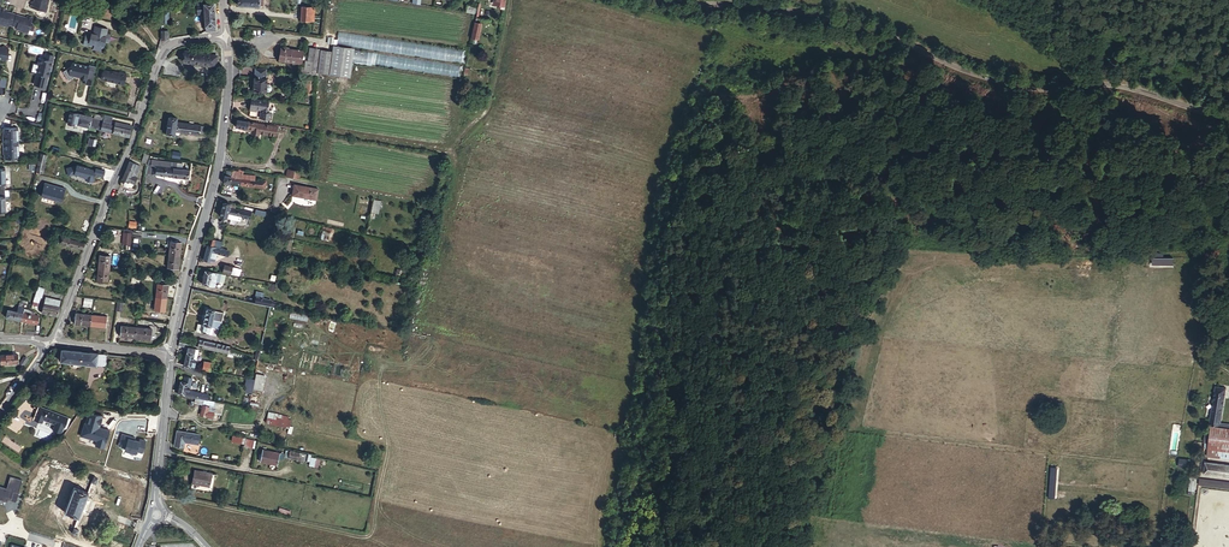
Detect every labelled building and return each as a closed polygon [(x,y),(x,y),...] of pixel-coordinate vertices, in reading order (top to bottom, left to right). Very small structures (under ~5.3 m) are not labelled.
[(32,5),(31,5),(29,11),(45,16),(48,10),(46,9),(49,2),(47,2),(47,0),(34,0),(32,5)] [(208,3),(197,5),(198,15),(206,14),(207,27),(216,27),(215,0),(208,0),(208,3)] [(229,7),(256,9),(257,1),(253,0),(231,0),(229,7)] [(166,25),(169,10),(161,11),(160,24),(164,24),(166,25)] [(16,17),(6,14),(6,13),(1,12),(0,18),(0,31),(1,31),(1,29),(9,31),(9,28),(13,29),(16,17)] [(27,19),(16,17),(13,29),(16,30),(16,33),(23,34),(22,36),(28,37),(33,20),(28,17),(27,19)] [(475,23),(472,38),(478,39),(482,24),(475,23)] [(86,39),(83,48),(89,50),(90,47),(92,48),(104,51),(105,46),(108,47),(111,39),(107,38),(108,34),(102,32),(101,34),(95,33),(94,38),(92,37),(91,40),(86,39)] [(163,41),(167,41),(169,33),(163,32),(159,32),(158,45),(161,43),(163,41)] [(327,53),(324,76),(344,79),(348,50),(328,47),(327,53)] [(274,50),(272,62),(295,65),(296,53),(274,50)] [(297,70),(296,75),(310,77),(311,51),(305,50),(303,63),(301,63),(300,70),(297,70)] [(462,60),(462,51),(442,50),(441,60),(462,60)] [(209,67),(211,54),(184,51),(182,63),(209,67)] [(311,51),(310,77),(312,76),(313,74),(324,76),(327,53),(311,51)] [(217,54),(211,54),(209,67),(215,67),(217,54)] [(30,77),(27,88),(38,91),(40,80),(41,80),(47,59),(39,57),(37,62),(32,61),(31,68),(32,68),(30,77)] [(460,66),(445,64),(444,70),(449,71),(448,75),(459,76),(460,66)] [(26,66),(23,75),(30,77),(32,68),(26,66)] [(84,70),(68,66),(67,71),(65,70),(58,74),(63,82),(69,79),(69,78),(75,79),(75,81),(81,82),(84,70)] [(114,77),(99,74),(97,82),(119,88),(121,78),(114,76),(114,77)] [(251,78),(250,85),(265,87),(266,80),(251,78)] [(265,87),(250,85),(249,92),(263,94),(265,87)] [(255,98),(249,97),(247,111),(253,112),(253,108),(255,102),(255,98)] [(264,110),(266,100),(258,99),(258,103),(255,102),(253,108),(260,110),(258,117),(266,119),(268,111),(264,110)] [(79,125),(103,130),(104,126),(105,121),(96,119),(94,118),(94,117),(72,112),(70,124),(76,126),(77,123),(79,124),(79,125)] [(114,117),(106,115),(105,117),(105,121),(104,126),(103,130),(130,137),(132,125),(117,122),(116,126),(112,125),(114,117)] [(204,132),(204,124),(176,122),(176,118),(167,117),(165,135),(174,136),(175,133),(198,134),(199,132),(204,132)] [(272,126),(232,119),(232,124),(231,126),(242,128),(241,130),(247,131),(247,133),(254,134),(255,133),(261,134),(261,131),(271,133),(272,126)] [(4,135),(5,144),(13,143),(21,143),(20,127),(6,128),(7,134),(4,135)] [(13,143),(5,144),(5,151),(8,151),(8,158),(21,158),(21,156),(21,143),(13,143)] [(172,151),(171,157),(179,158),(181,149),(175,149),(175,151),(172,151)] [(48,154),(41,152),(36,173),(40,175),(41,172),(44,172),(48,154)] [(65,156),(56,153),(54,159),(63,162),(65,156)] [(152,173),(191,176),(192,167),(185,166),(185,161),(154,158),(152,173)] [(135,163),(132,173),(138,175),(139,172),(141,173),(143,165),(135,163)] [(77,164),(66,168),(69,177),(75,175),(86,179),(85,181),(93,183),(96,177),(102,178),(105,170),(95,168),(95,170),(77,164)] [(227,180),(241,182),(244,169),(230,166),(227,180)] [(7,186),(10,186),(8,168),(0,169),(0,186),(7,186)] [(244,169),(241,182),(268,187),(270,178),(255,175),(256,171),(244,169)] [(299,169),(298,177),(306,178),(307,171),(299,169)] [(132,173),(130,180),(136,182),(138,175),(132,173)] [(67,187),(47,182),(44,196),(64,200),(67,187)] [(320,198),(322,188),(297,184),(296,194),(320,198)] [(8,190),(0,190),(1,198),(0,198),(0,213),(9,212),(8,190)] [(233,201),(226,199),(223,213),(230,215),(231,211),(242,213),(252,215),(254,209),(232,204),(233,201)] [(256,212),(255,220),(265,221),(266,213),(256,212)] [(257,240),(258,232),(251,230),(249,238),(257,240)] [(126,233),(125,245),(133,245),(134,234),(126,233)] [(211,233),(209,241),(216,243),(218,235),(211,233)] [(72,250),(74,242),(70,242),(70,239),(64,238),(62,248),(72,250)] [(172,253),(183,254),(185,242),(174,241),(172,253)] [(216,243),(209,241),(205,256),(212,258),(212,256),(217,257),(219,250),(220,244),(216,243)] [(72,250),(87,253),(89,246),(74,242),(72,250)] [(220,244),(219,250),(230,252),(230,246),(220,244)] [(182,268),(183,254),(172,253),(171,267),(182,268)] [(103,254),(102,266),(112,267),(113,256),(103,254)] [(228,262),(226,269),(234,270),(236,264),(228,262)] [(112,267),(102,266),(101,280),(110,282),(112,267)] [(219,269),(207,266),(204,279),(216,283),(219,269)] [(158,295),(169,296),(170,283),(160,282),(158,295)] [(44,286),(39,305),(45,306),(51,288),(44,286)] [(242,298),(273,306),(275,299),(244,291),(242,296),(242,298)] [(168,308),(169,296),(158,295),(157,307),(168,308)] [(55,305),(49,303),(48,303),(45,311),(61,316),(66,302),(57,299),(55,305)] [(204,318),(202,329),(211,331),(216,307),(207,305),(204,318)] [(9,317),(27,322),(29,314),(30,310),(25,309),(24,312),(12,309),(9,317)] [(77,323),(95,325),(96,315),(78,312),(77,323)] [(29,314),(27,322),(38,325),(40,317),(29,314)] [(96,315),(95,325),(108,326),(109,316),(96,315)] [(150,326),(151,317),(142,316),(140,325),(150,326)] [(195,327),(202,329),(204,318),(197,317),(195,327)] [(121,335),(138,337),(140,327),(123,325),(121,335)] [(140,327),(138,337),(153,339),(154,328),(140,327)] [(201,336),(200,342),(201,343),(200,345),(227,351),(229,343),(201,336)] [(188,345),(184,362),(196,364),(200,347),(189,345),(188,345)] [(62,349),(61,349),(61,360),(104,363),(105,351),(80,350),(62,349)] [(35,355),(31,352),(26,358),(31,361),(35,355)] [(19,361),(19,353),(8,354),(8,362),(19,361)] [(204,366),(212,368),(213,363),(211,363),(212,359),(206,358),(204,366)] [(181,376),(179,390),(197,395),(210,399),(211,393),(191,387),(193,374),(185,372),(185,377),(181,376)] [(250,381),(258,383),(259,375),(255,374),(251,374),(251,376),(250,381)] [(1217,401),(1228,403),(1228,390),(1218,388),(1217,401)] [(33,398),(25,392),(22,396),(30,402),(33,398)] [(210,399),(197,395),(196,399),(203,401),(201,413),(207,414),(206,417),(213,419),(216,409),(214,408),(216,400),(210,399)] [(1217,401),(1214,423),(1225,425),(1226,424),(1228,407),(1228,403),(1217,401)] [(49,419),(53,409),(45,406),(40,419),(49,421),(49,419)] [(49,419),(71,426),(75,415),(53,409),(49,419)] [(266,424),(290,428),(292,417),(268,412),(266,424)] [(87,423),(84,422),(80,437),(96,441),(95,446),(105,449),(110,430),(100,427),(103,417),(89,414),(87,423)] [(179,426),(175,442),(184,445),(186,437),(198,440),(200,431),(179,426)] [(1228,460),(1228,429),(1225,429),(1213,428),(1212,435),(1208,434),(1206,445),(1208,445),(1208,450),(1210,450),(1209,458),(1228,460)] [(135,437),(122,433),(118,447),(125,448),(124,450),(136,453),(136,451),(142,453),(146,440),(139,439),(139,440),(135,439),(135,437)] [(256,445),(257,437),(250,435),(249,444),(256,445)] [(268,447),(265,459),(281,462),(284,450),(268,447)] [(304,461),(304,459),(303,458),(304,453),(290,451),(289,458),(304,461)] [(317,468),(319,459),(311,457),(308,465),(317,468)] [(1182,463),(1181,471),(1192,472),(1192,464),(1182,463)] [(1207,464),(1207,475),(1228,477),(1228,466),(1207,464)] [(214,469),(196,466),(194,478),(211,482),(214,469)] [(0,487),(0,500),(7,502),(7,499),(16,501),(22,479),(10,476),(7,489),(0,487)] [(94,477),(91,484),(97,487),(100,479),(94,477)] [(67,508),(65,517),(79,521),(88,493),(75,488),(72,494),(67,492),(63,506),(67,508)] [(76,527),(74,535),(80,537),(82,530),(76,527)]
